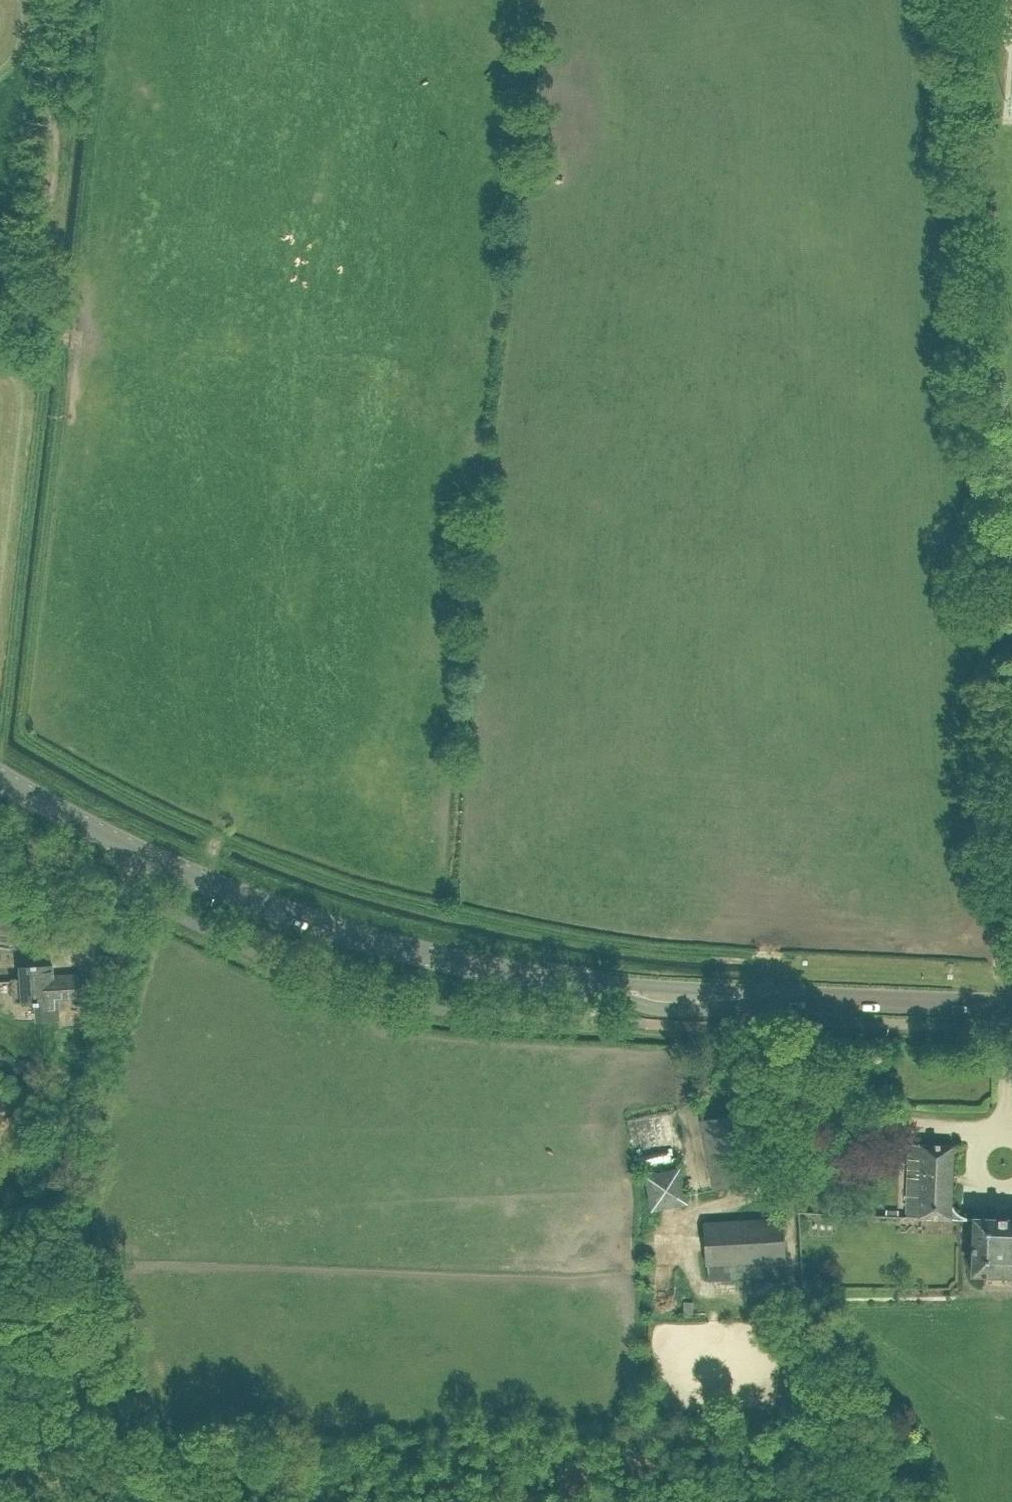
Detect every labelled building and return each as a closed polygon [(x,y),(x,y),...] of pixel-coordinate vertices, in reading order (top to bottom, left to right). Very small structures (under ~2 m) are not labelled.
[(59,1001),(83,999),(81,974),(52,976),(51,965),(20,967),(21,979),(23,1002),(23,1004),(35,1003),(36,1022),(60,1020),(59,1001)] [(703,1121),(716,1191),(766,1181),(752,1111),(703,1121)] [(953,1219),(955,1146),(908,1144),(904,1216),(953,1219)] [(681,1167),(643,1174),(651,1211),(689,1204),(681,1167)] [(785,1250),(782,1213),(702,1222),(705,1266),(708,1266),(708,1281),(787,1275),(786,1262),(785,1250)] [(970,1275),(1011,1277),(1011,1219),(973,1217),(970,1275)]
